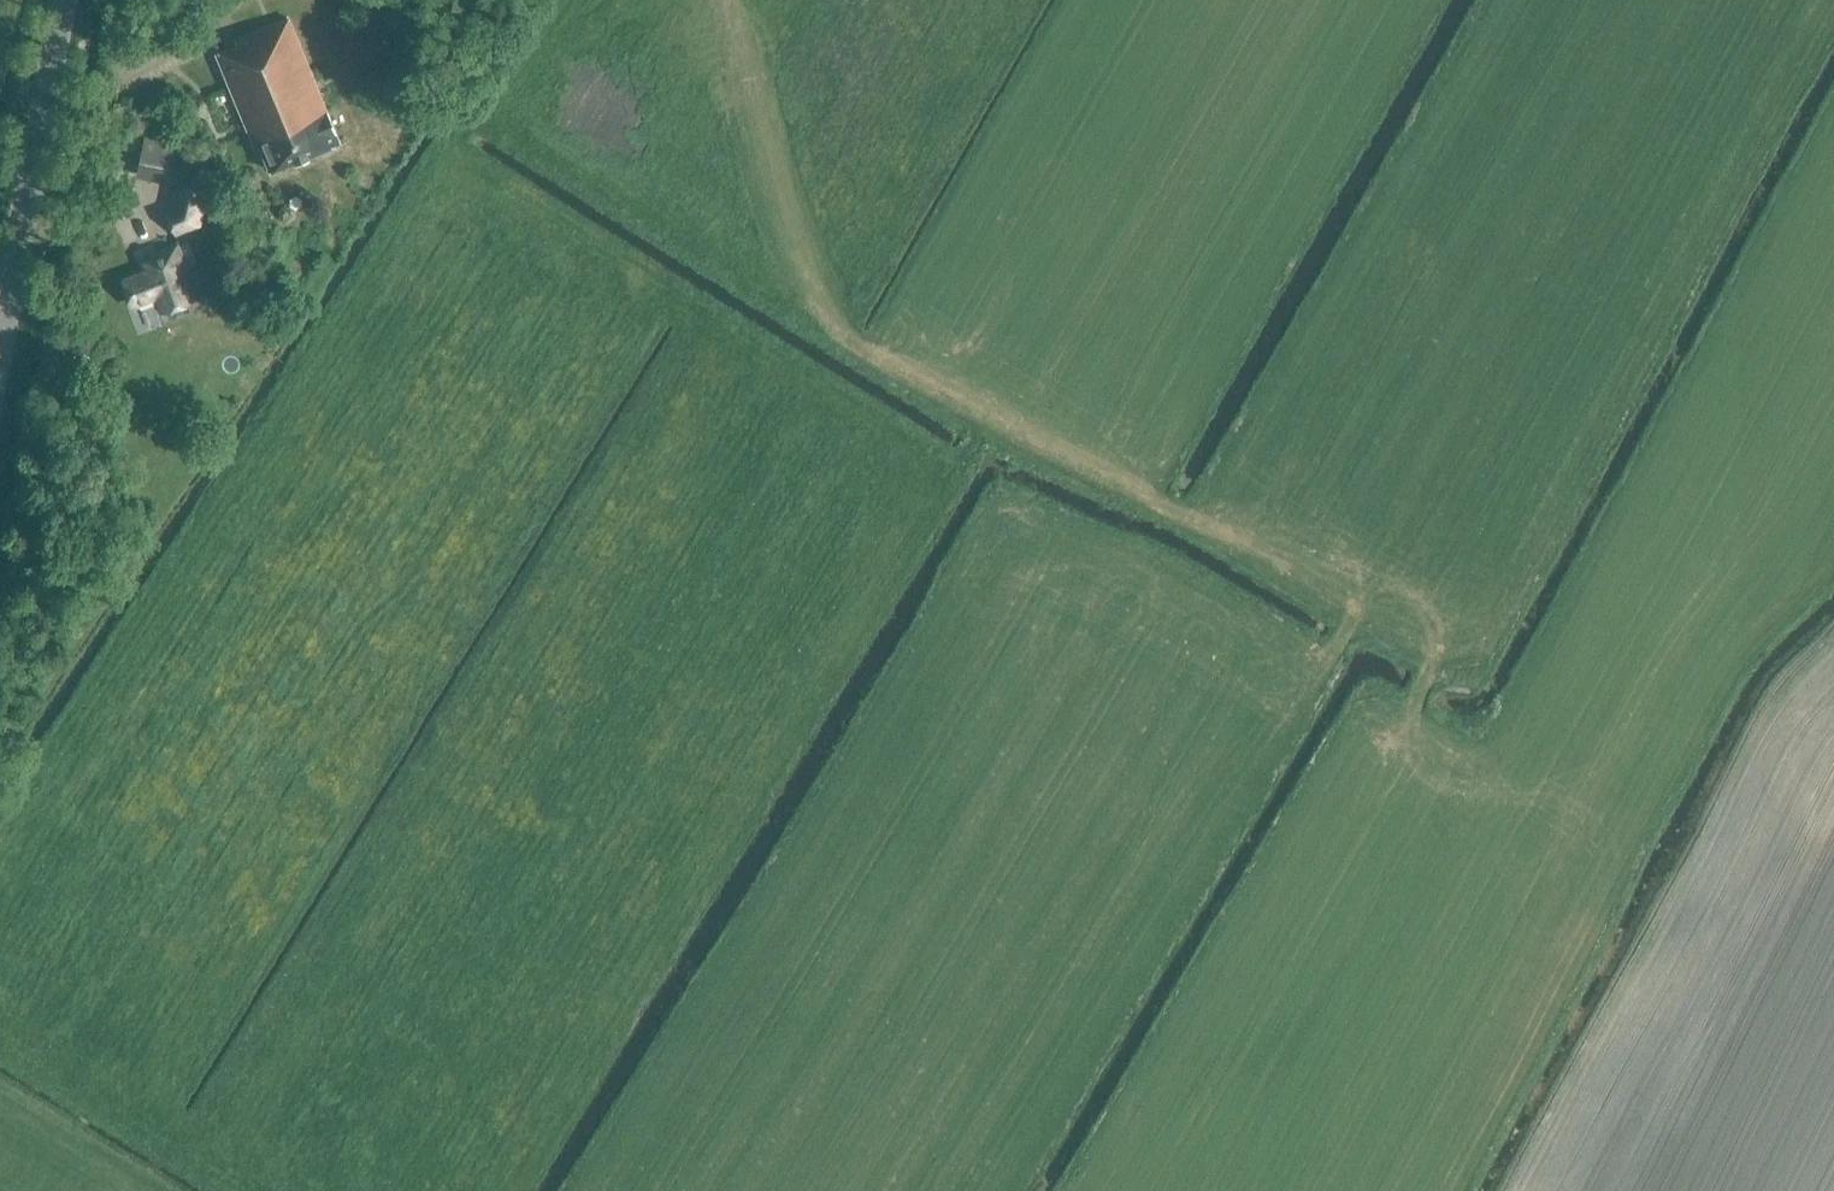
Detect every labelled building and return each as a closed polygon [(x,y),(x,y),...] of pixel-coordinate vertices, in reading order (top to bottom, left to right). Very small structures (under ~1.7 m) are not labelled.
[(270,171),(339,143),(288,18),(234,40),(236,44),(216,52),(255,148),(260,146),(270,171)] [(136,178),(166,184),(176,135),(145,129),(136,178)] [(196,223),(204,191),(180,186),(174,208),(166,211),(174,231),(196,223)] [(163,309),(190,298),(181,275),(187,272),(176,245),(143,257),(148,271),(123,280),(131,303),(157,293),(163,309)]
